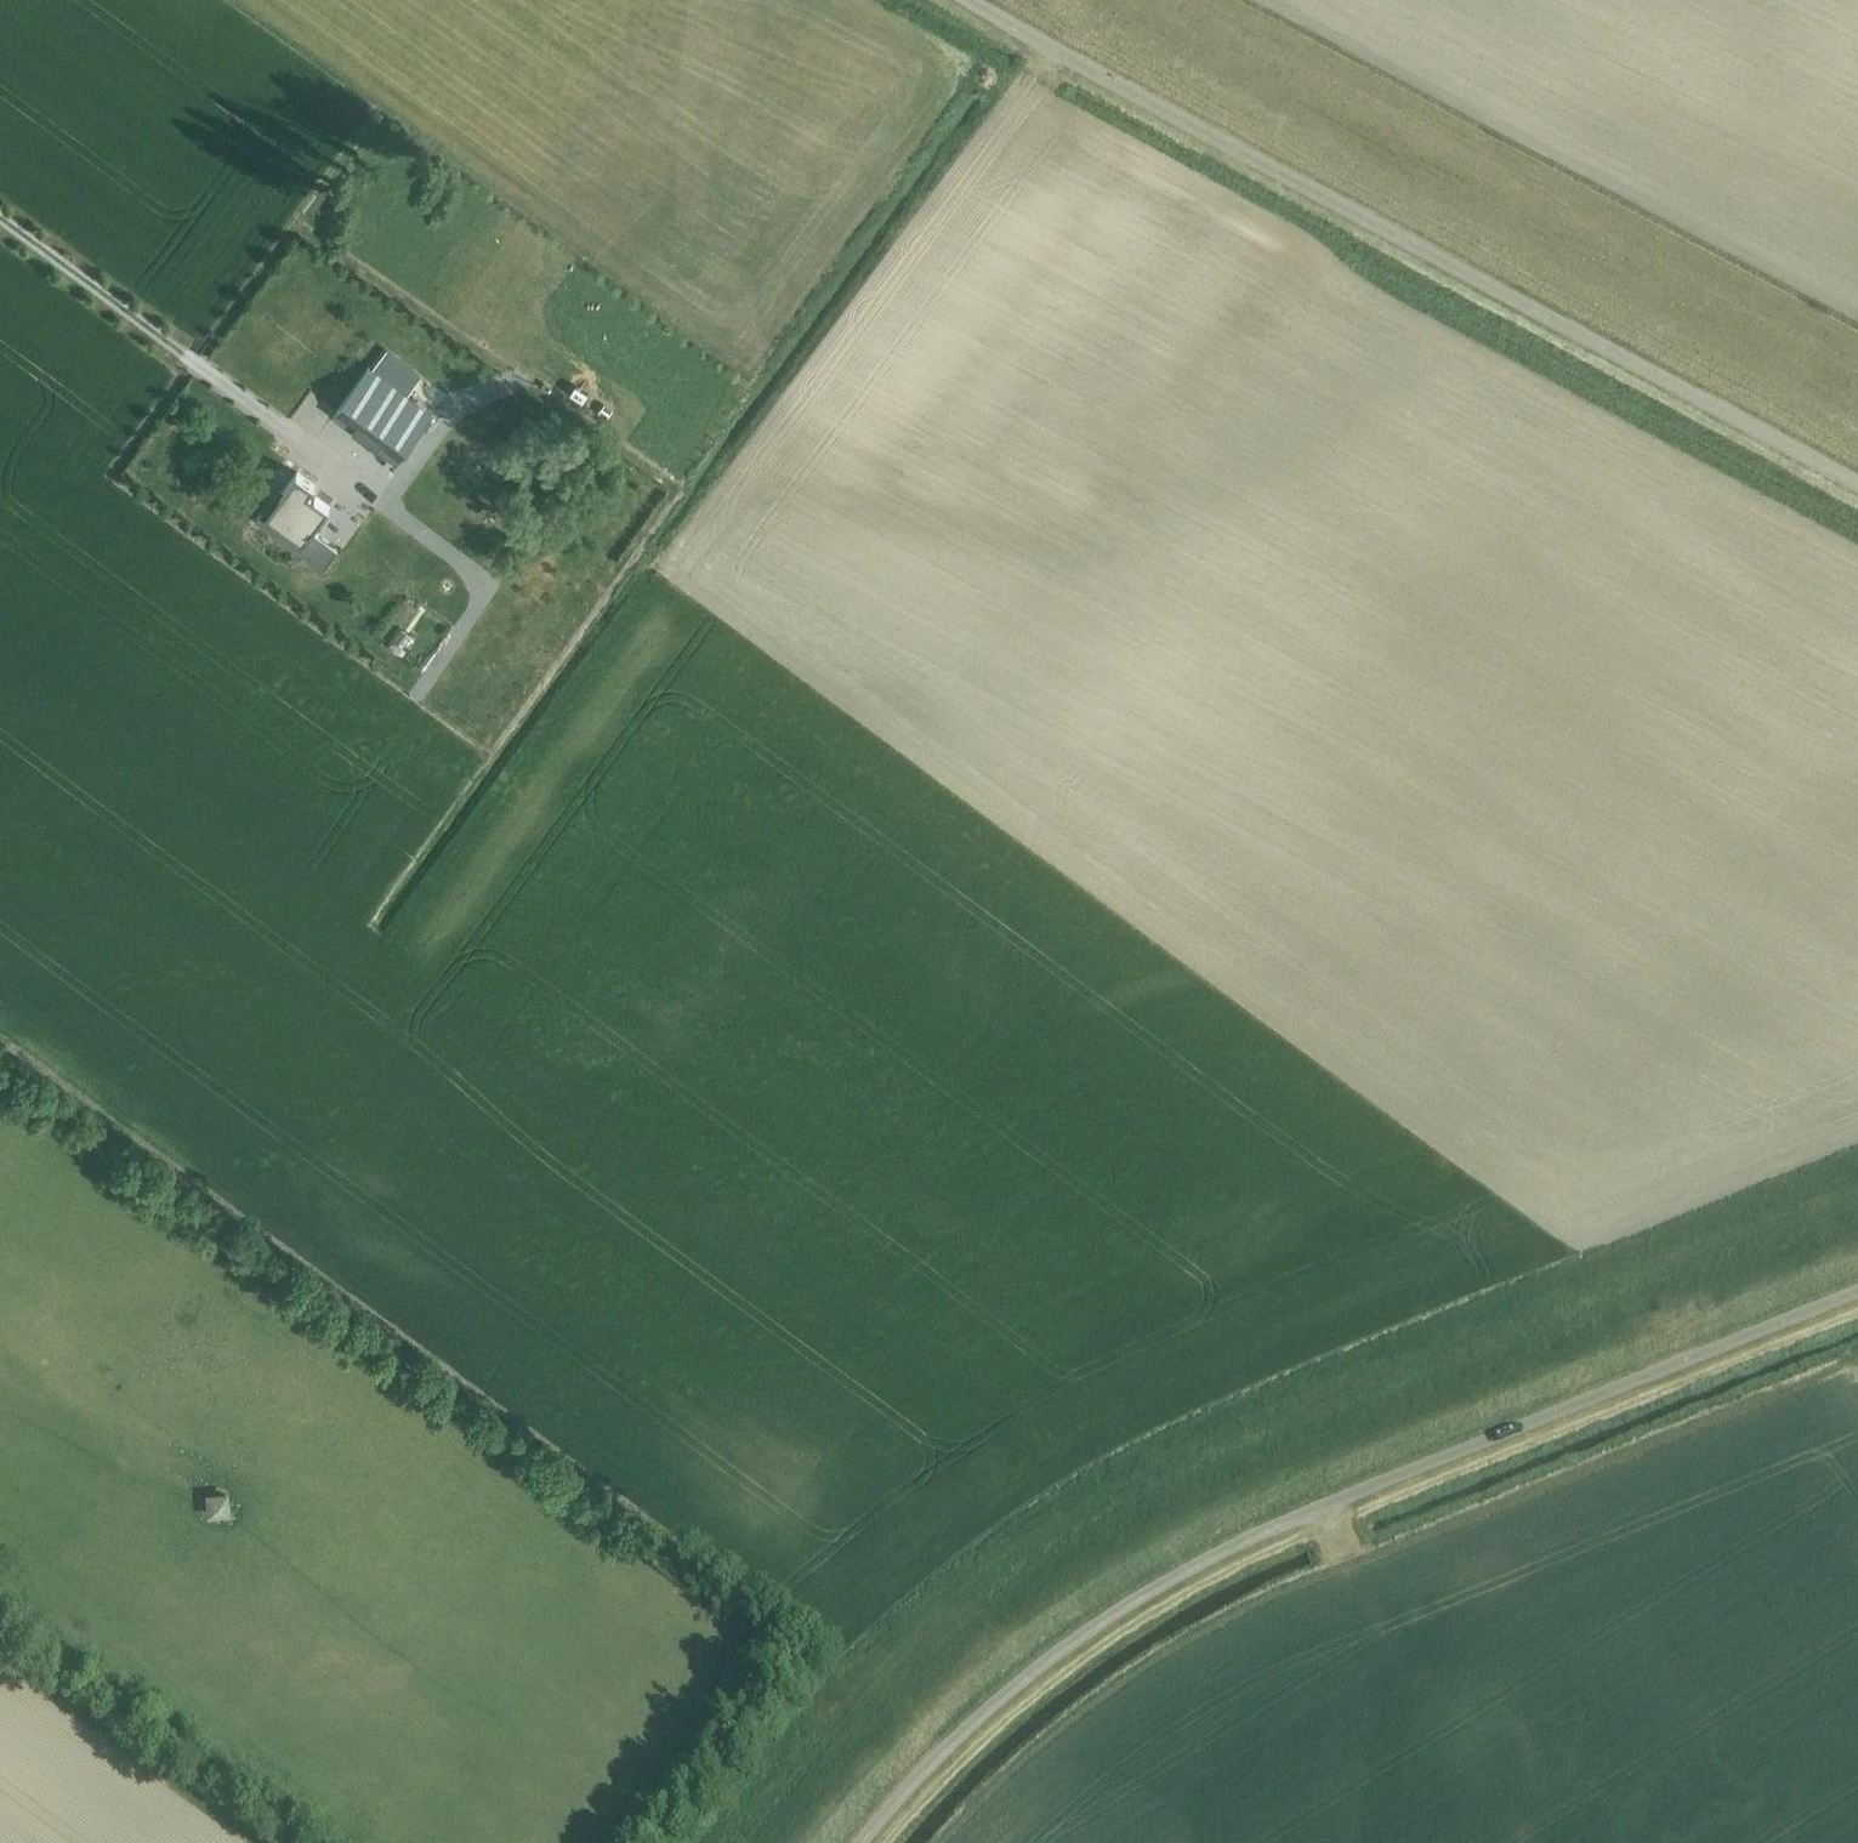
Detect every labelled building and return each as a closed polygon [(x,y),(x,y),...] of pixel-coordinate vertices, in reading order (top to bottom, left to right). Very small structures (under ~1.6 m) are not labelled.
[(369,358),(341,404),(412,447),(441,401),(369,358)] [(260,514),(257,518),(324,569),(326,567),(309,555),(323,537),(313,529),(330,506),(310,491),(315,484),(298,471),(281,493),(282,494),(275,503),(272,501),(262,515),(260,514)] [(231,1508),(230,1487),(210,1487),(211,1509),(231,1508)]
